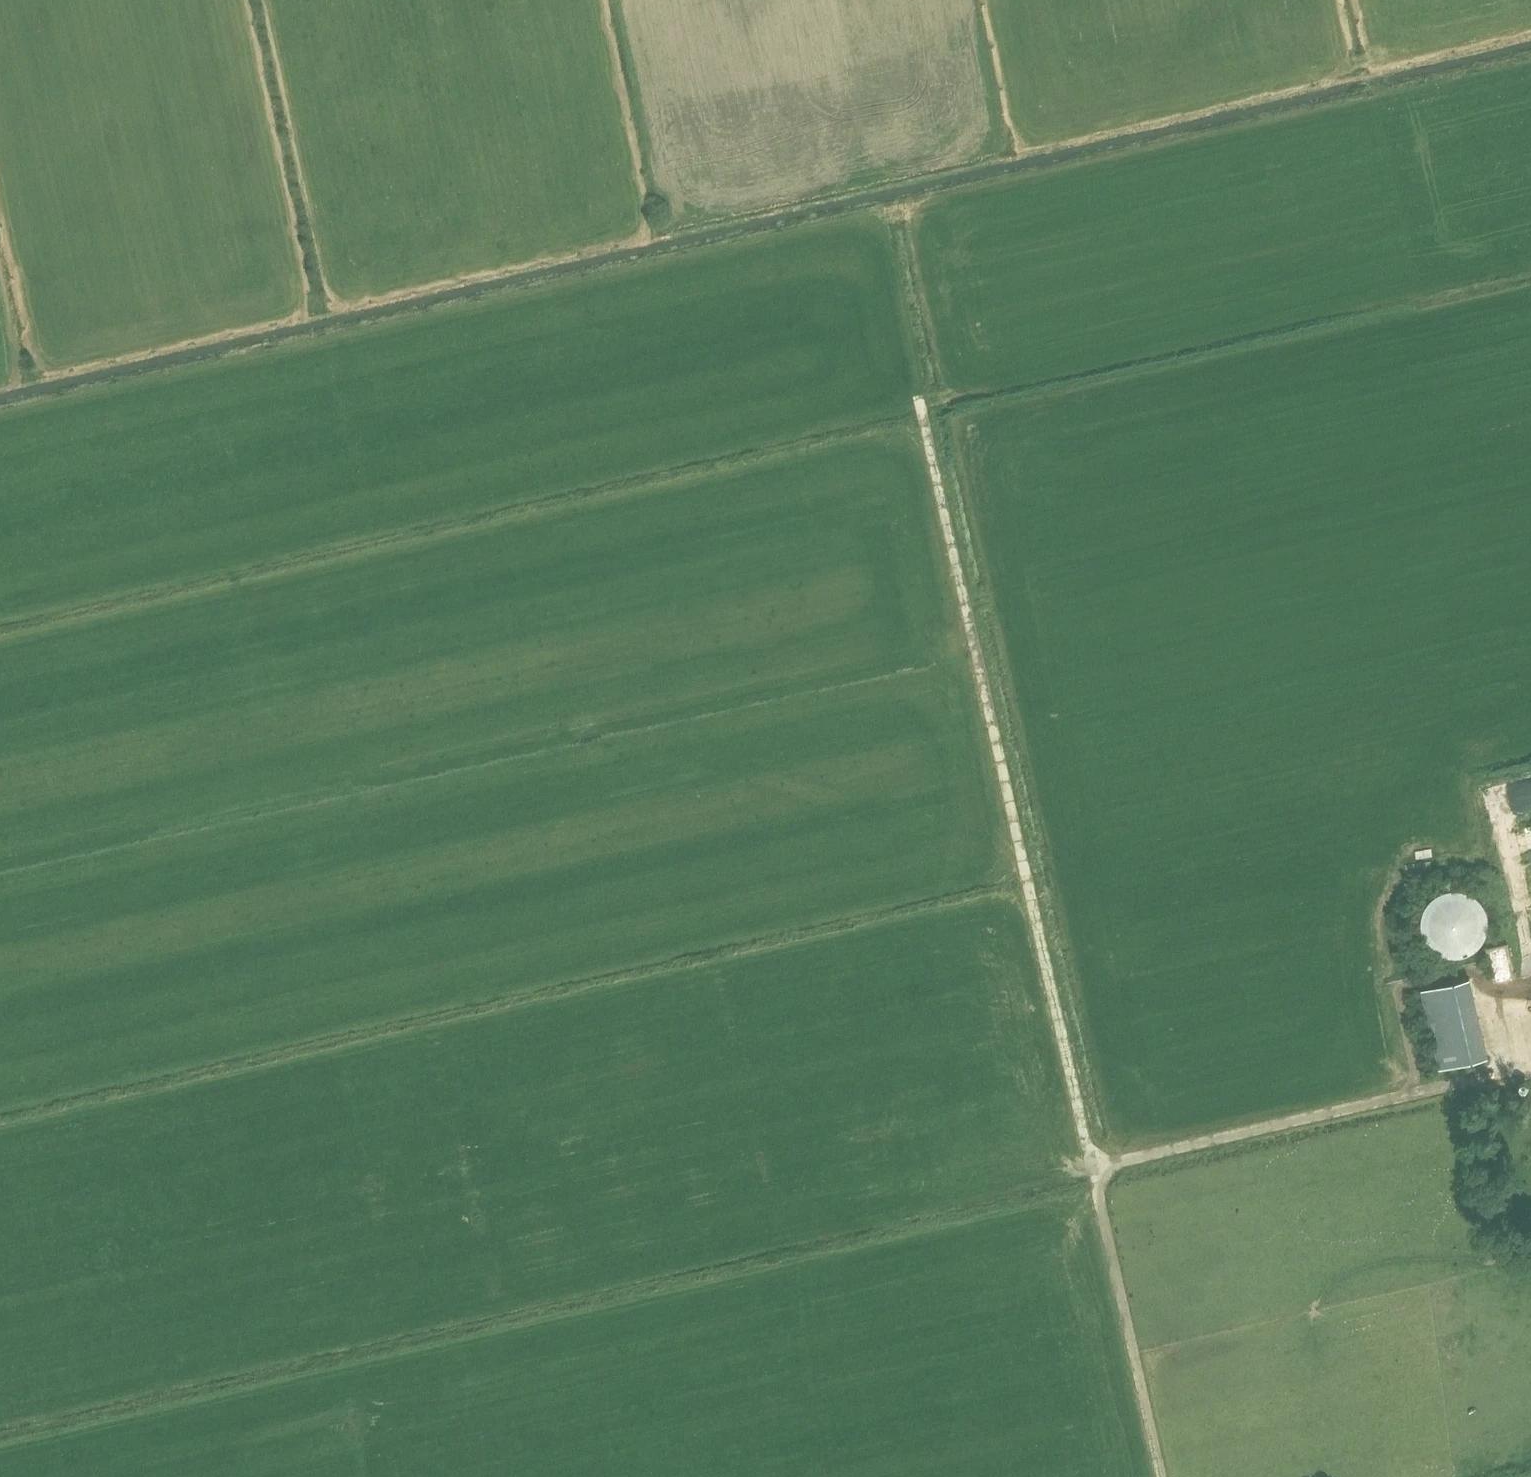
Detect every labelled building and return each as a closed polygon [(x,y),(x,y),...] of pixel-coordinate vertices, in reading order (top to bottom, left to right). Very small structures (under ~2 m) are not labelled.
[(1481,899),(1480,898),(1479,897),(1478,896),(1477,895),(1476,895),(1476,894),(1475,893),(1474,893),(1473,892),(1472,891),(1471,891),(1470,890),(1469,889),(1468,889),(1467,889),(1466,888),(1465,888),(1464,888),(1463,887),(1462,887),(1461,887),(1460,887),(1459,887),(1458,886),(1456,886),(1455,886),(1454,886),(1453,886),(1452,886),(1451,886),(1450,887),(1449,887),(1448,887),(1447,887),(1446,887),(1445,887),(1444,888),(1443,888),(1442,888),(1441,889),(1440,889),(1439,890),(1438,890),(1437,891),(1436,891),(1436,892),(1435,892),(1434,893),(1433,894),(1432,894),(1431,895),(1431,896),(1430,896),(1429,897),(1429,898),(1428,899),(1427,900),(1426,901),(1425,902),(1425,903),(1424,904),(1424,905),(1423,906),(1423,907),(1423,908),(1422,909),(1422,910),(1421,911),(1421,912),(1421,913),(1421,914),(1420,915),(1420,916),(1420,917),(1420,918),(1420,919),(1420,920),(1420,921),(1420,922),(1420,923),(1420,924),(1420,925),(1420,926),(1421,927),(1421,928),(1421,929),(1421,930),(1422,931),(1422,932),(1422,933),(1423,934),(1423,935),(1424,936),(1424,937),(1425,938),(1425,939),(1426,940),(1427,941),(1428,942),(1428,943),(1429,944),(1430,944),(1431,945),(1431,946),(1432,947),(1433,947),(1434,948),(1435,948),(1436,949),(1436,950),(1437,950),(1438,951),(1439,951),(1440,952),(1441,952),(1442,952),(1443,953),(1444,953),(1445,953),(1446,954),(1447,954),(1448,954),(1449,954),(1450,954),(1451,954),(1452,955),(1453,955),(1454,955),(1455,955),(1456,955),(1457,954),(1458,954),(1460,954),(1461,954),(1462,954),(1463,953),(1464,953),(1465,953),(1466,952),(1467,952),(1468,952),(1469,951),(1470,951),(1471,950),(1472,950),(1473,949),(1474,949),(1474,948),(1475,947),(1476,947),(1477,946),(1478,945),(1479,944),(1480,943),(1480,942),(1481,941),(1482,941),(1482,940),(1483,939),(1483,938),(1484,937),(1485,936),(1485,935),(1485,934),(1486,933),(1486,932),(1487,931),(1487,930),(1487,929),(1488,928),(1488,927),(1488,926),(1488,924),(1488,923),(1488,922),(1488,921),(1488,920),(1488,919),(1488,918),(1488,917),(1488,916),(1488,915),(1488,914),(1488,913),(1487,912),(1487,911),(1487,910),(1486,909),(1486,908),(1486,907),(1485,906),(1485,905),(1484,904),(1484,903),(1483,902),(1482,901),(1481,900),(1481,899)] [(1488,982),(1507,981),(1505,941),(1486,942),(1488,982)] [(1421,988),(1439,1067),(1487,1056),(1468,977),(1421,988)]
